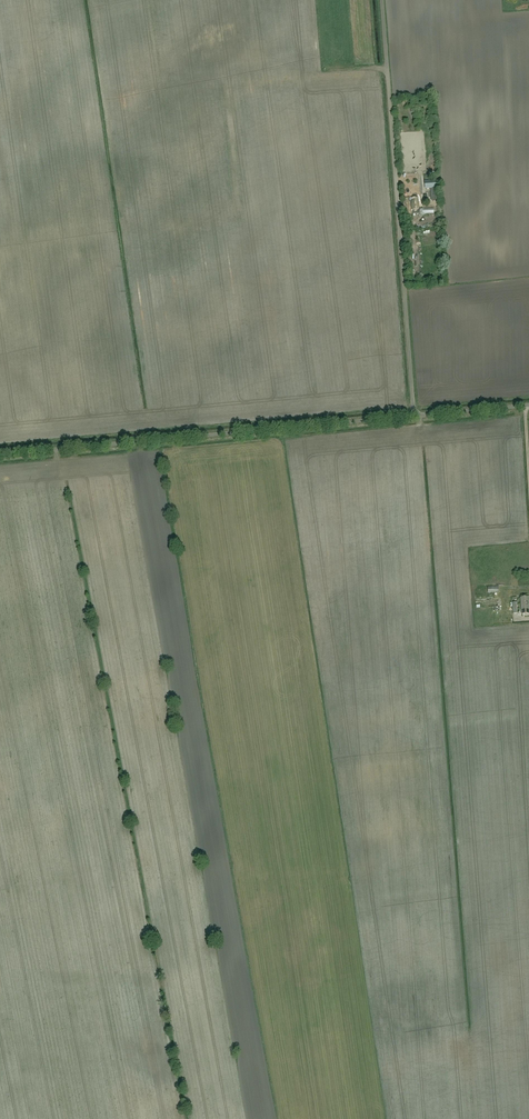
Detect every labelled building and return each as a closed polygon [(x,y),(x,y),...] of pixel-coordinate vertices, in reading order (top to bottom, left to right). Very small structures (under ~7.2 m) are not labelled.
[(424,182),(425,189),(438,188),(437,180),(424,182)] [(411,210),(419,210),(418,197),(412,198),(412,201),(411,201),(411,210)] [(528,614),(528,609),(528,597),(520,598),(522,614),(528,614)]
